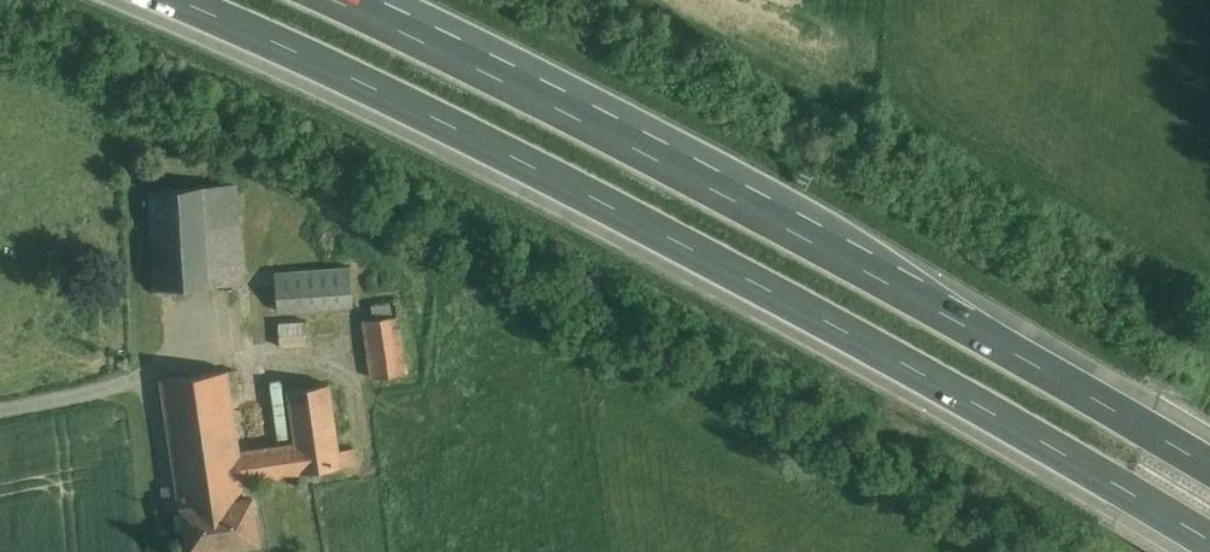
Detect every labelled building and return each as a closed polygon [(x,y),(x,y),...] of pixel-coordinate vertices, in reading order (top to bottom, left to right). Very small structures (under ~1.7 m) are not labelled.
[(235,185),(149,191),(156,289),(241,283),(235,185)] [(350,268),(275,273),(278,311),(353,306),(350,268)] [(396,303),(372,306),(373,319),(364,320),(373,377),(407,372),(397,304),(396,304),(396,303)] [(282,333),(309,331),(308,319),(281,321),(282,333)] [(227,370),(163,379),(178,486),(179,486),(182,506),(246,496),(243,480),(341,466),(339,449),(329,384),(288,390),(296,443),(239,451),(230,392),(227,371),(227,370)] [(239,391),(235,370),(227,371),(230,392),(239,391)] [(354,447),(339,449),(341,466),(356,463),(354,447)] [(179,486),(163,489),(167,508),(181,506),(182,506),(179,486)] [(181,506),(188,551),(194,551),(260,542),(253,495),(182,506),(181,506)]
